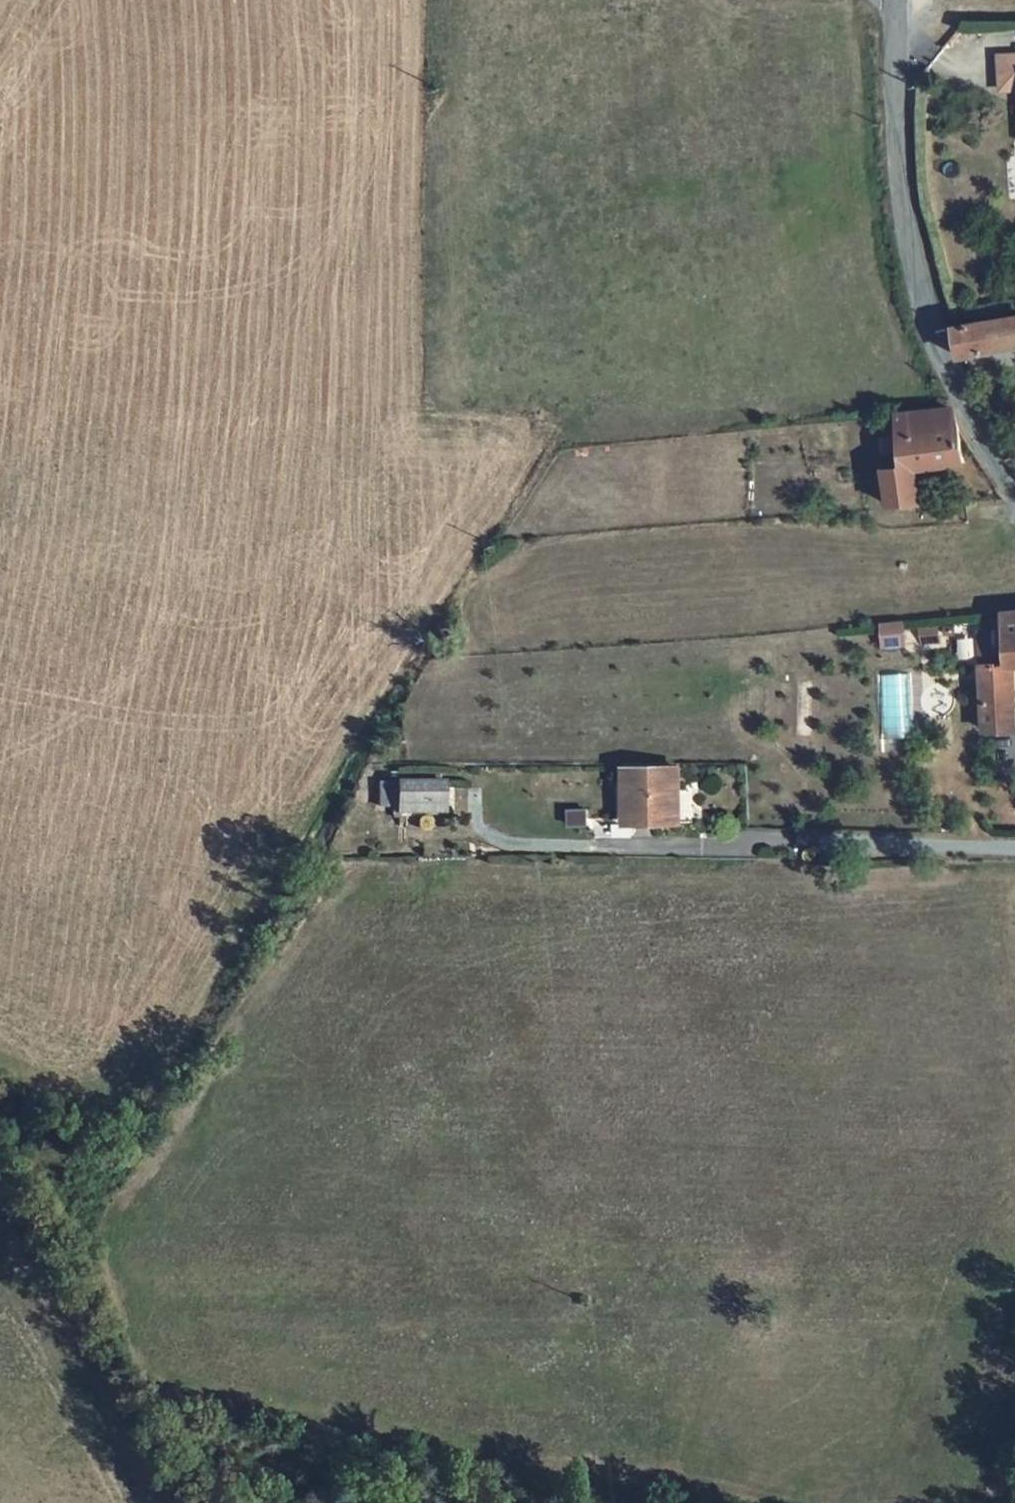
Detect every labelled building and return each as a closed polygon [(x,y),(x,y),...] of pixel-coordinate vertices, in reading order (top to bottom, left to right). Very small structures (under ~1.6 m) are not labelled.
[(1014,81),(1014,47),(989,48),(990,82),(1014,81)] [(954,323),(958,354),(1014,348),(1014,317),(954,323)] [(955,464),(952,435),(942,417),(942,413),(889,417),(892,460),(881,461),(885,501),(921,498),(919,468),(955,464)] [(1014,670),(1014,610),(1004,611),(1004,625),(993,625),(994,637),(980,638),(983,734),(1014,732),(1014,678),(1014,670)] [(635,812),(672,813),(673,777),(681,778),(682,757),(629,757),(628,789),(636,789),(635,812)] [(446,772),(400,771),(400,792),(446,793),(446,772)] [(672,813),(681,813),(681,778),(673,777),(672,813)] [(628,789),(628,812),(635,812),(636,789),(628,789)] [(400,804),(446,805),(446,793),(400,792),(400,804)]
